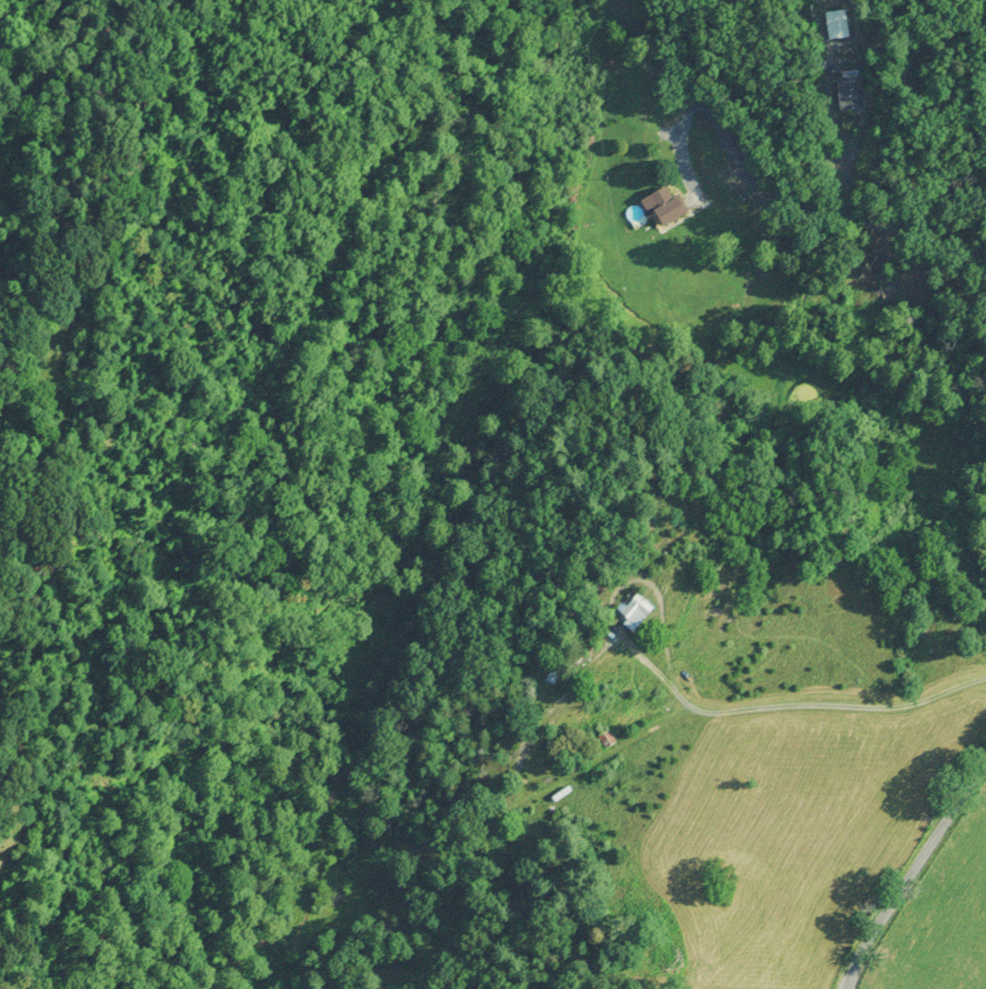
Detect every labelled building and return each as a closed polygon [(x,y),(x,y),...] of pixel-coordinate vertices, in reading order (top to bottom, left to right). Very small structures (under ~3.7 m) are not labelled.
[(842,78),(845,113),(856,112),(857,119),(868,118),(864,76),(842,78)] [(660,210),(668,227),(690,218),(676,186),(646,200),(653,214),(660,210)] [(625,613),(634,622),(644,612),(650,618),(657,612),(642,596),(625,613)] [(550,681),(559,685),(565,670),(557,666),(550,681)] [(608,748),(617,743),(609,730),(600,736),(608,748)]
